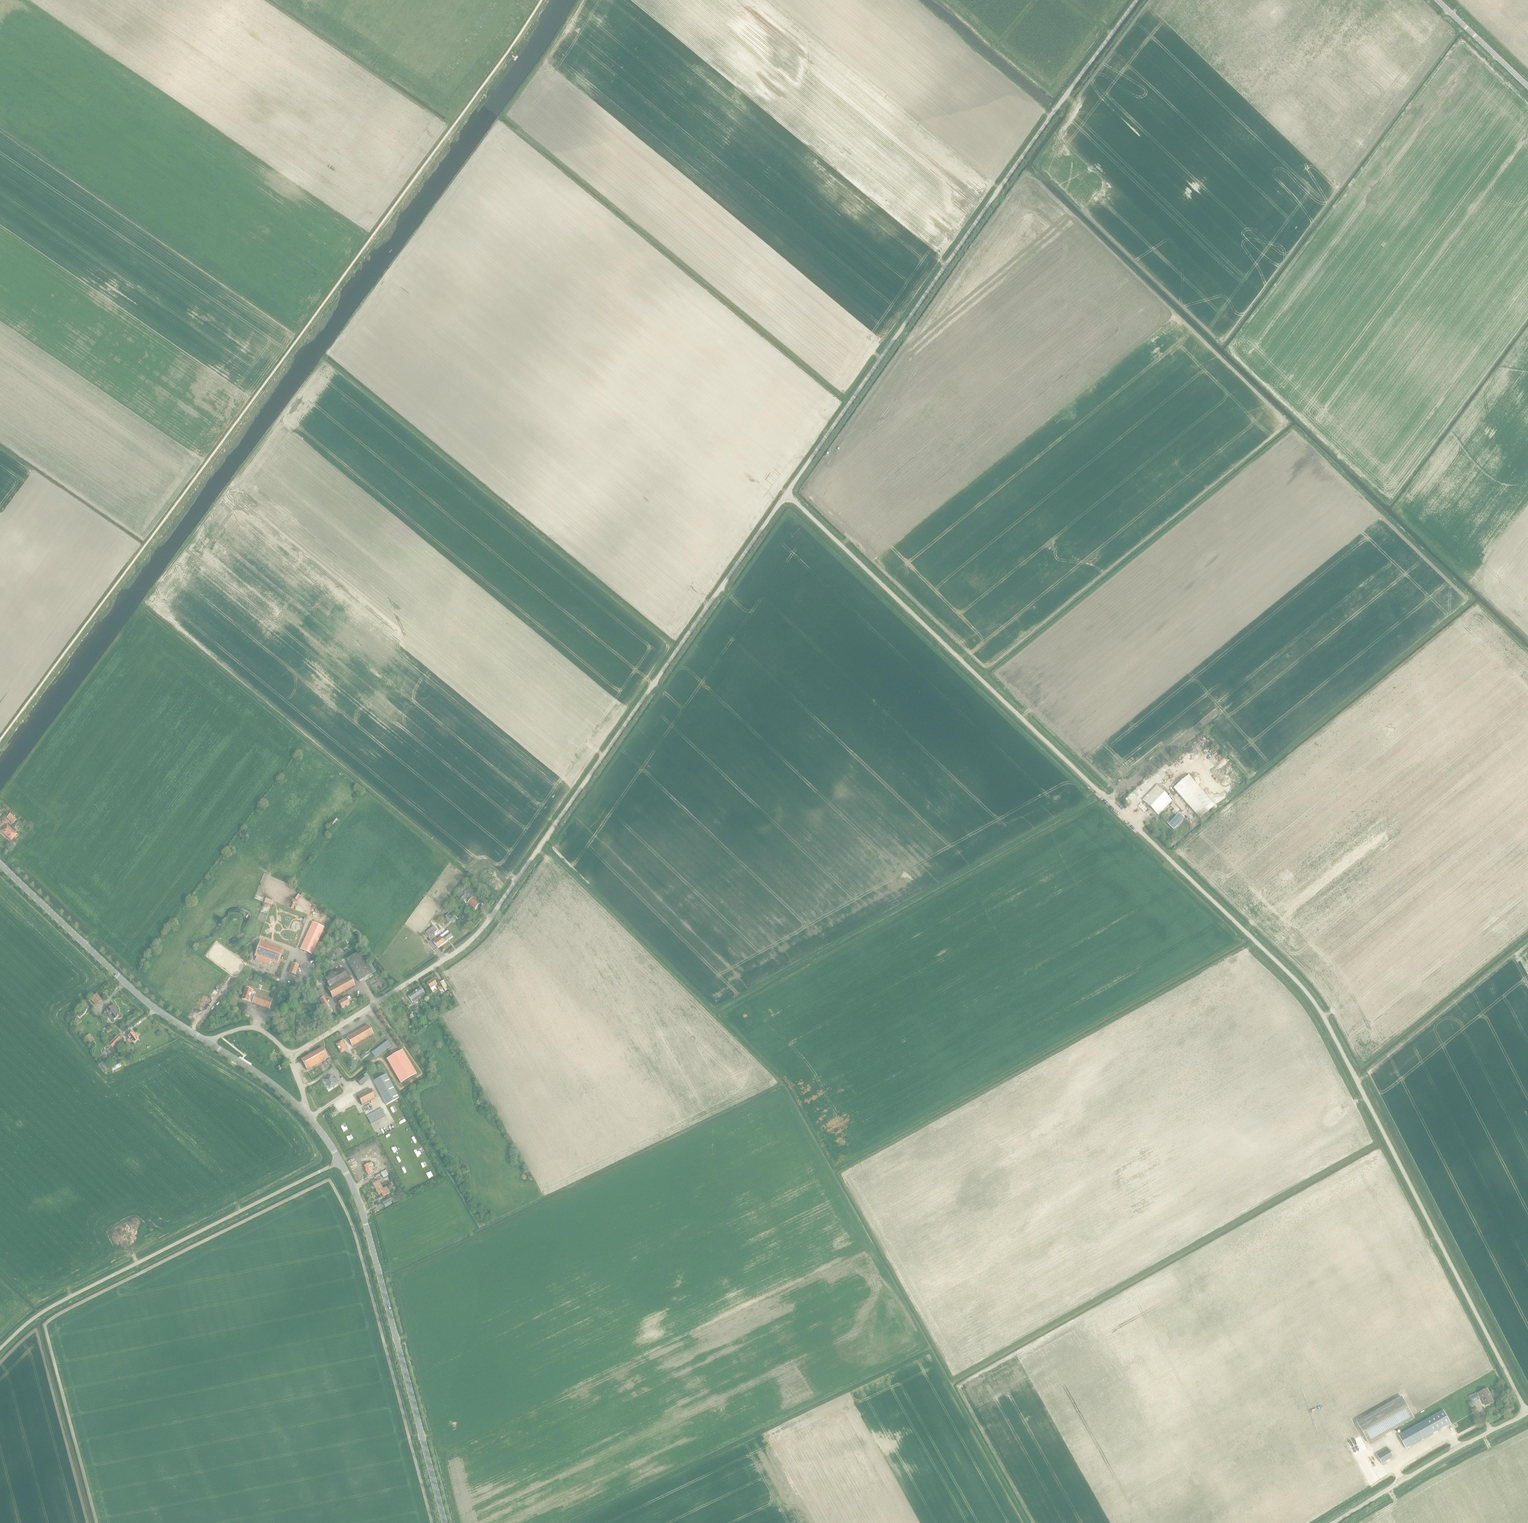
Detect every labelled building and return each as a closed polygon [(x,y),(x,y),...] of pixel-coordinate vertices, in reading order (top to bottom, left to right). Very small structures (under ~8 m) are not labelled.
[(1173,788),(1200,819),(1215,805),(1188,775),(1173,788)] [(1142,800),(1158,815),(1172,801),(1156,786),(1142,800)] [(1174,820),(1178,824),(1183,818),(1177,812),(1179,810),(1172,804),(1168,808),(1177,817),(1174,820)] [(1148,817),(1151,814),(1144,807),(1141,809),(1148,817)] [(6,818),(12,824),(16,820),(10,814),(6,818)] [(1173,829),(1178,824),(1174,820),(1171,823),(1169,821),(1167,823),(1169,825),(1173,829)] [(0,831),(11,841),(17,834),(7,824),(0,831)] [(472,898),(468,895),(466,893),(462,898),(464,900),(465,899),(468,903),(475,909),(477,909),(478,908),(478,906),(479,904),(472,898)] [(300,949),(312,955),(324,927),(312,922),(300,949)] [(426,932),(429,937),(437,931),(434,926),(426,932)] [(434,942),(438,948),(453,937),(449,933),(442,938),(441,937),(434,942)] [(260,940),(255,956),(257,957),(255,961),(268,965),(270,962),(277,964),(283,949),(260,940)] [(370,963),(367,965),(360,952),(346,960),(358,982),(375,972),(370,963)] [(292,963),(288,973),(295,975),(298,966),(292,963)] [(349,977),(348,977),(343,968),(324,978),(330,988),(327,989),(333,998),(354,986),(349,977)] [(427,983),(433,993),(437,990),(434,986),(437,985),(433,979),(427,983)] [(440,982),(445,991),(449,989),(443,980),(440,982)] [(245,991),(242,999),(248,1001),(252,1003),(269,1009),(273,999),(256,993),(253,992),(253,991),(246,988),(245,991)] [(415,992),(419,998),(425,994),(421,988),(415,992)] [(319,1000),(328,1014),(333,1012),(320,990),(316,993),(320,999),(319,1000)] [(718,1002),(705,990),(703,992),(707,996),(707,997),(716,1005),(718,1002)] [(96,994),(91,999),(96,1005),(101,1000),(96,994)] [(411,994),(405,998),(411,1007),(416,1004),(419,1009),(423,1007),(418,999),(415,1000),(411,994)] [(338,1002),(341,1009),(349,1004),(348,1001),(351,999),(350,996),(338,1002)] [(106,1010),(113,1020),(119,1016),(115,1010),(116,1009),(113,1005),(106,1010)] [(347,1037),(353,1047),(373,1035),(368,1025),(347,1037)] [(128,1040),(131,1044),(138,1039),(133,1032),(127,1036),(130,1039),(128,1040)] [(85,1036),(90,1043),(94,1040),(89,1034),(85,1036)] [(109,1044),(112,1047),(120,1039),(118,1036),(113,1041),(112,1040),(109,1044)] [(335,1044),(341,1053),(348,1049),(343,1040),(335,1044)] [(371,1052),(375,1058),(391,1046),(387,1040),(371,1052)] [(301,1060),(307,1070),(328,1058),(322,1047),(301,1060)] [(386,1058),(400,1082),(416,1073),(401,1049),(386,1058)] [(357,1080),(360,1085),(370,1078),(367,1073),(357,1080)] [(335,1078),(334,1079),(331,1074),(323,1080),(329,1090),(337,1084),(336,1083),(338,1082),(335,1078)] [(373,1081),(386,1105),(398,1098),(385,1074),(373,1081)] [(356,1096),(361,1105),(375,1098),(370,1089),(356,1096)] [(366,1115),(370,1123),(385,1116),(381,1108),(366,1115)] [(374,1169),(366,1156),(359,1160),(366,1172),(374,1169)] [(380,1173),(383,1178),(388,1175),(385,1170),(380,1173)] [(376,1190),(381,1186),(378,1181),(381,1180),(380,1178),(374,1180),(375,1182),(373,1184),(376,1190)] [(381,1186),(376,1190),(378,1195),(381,1193),(382,1195),(383,1196),(389,1193),(386,1187),(383,1189),(381,1186)] [(1486,1406),(1494,1403),(1487,1389),(1479,1393),(1480,1395),(1478,1396),(1476,1394),(1471,1396),(1473,1402),(1483,1398),(1486,1406)] [(1357,1422),(1370,1444),(1415,1419),(1402,1397),(1357,1422)] [(1399,1436),(1406,1449),(1423,1439),(1451,1424),(1444,1411),(1399,1436)] [(1422,1415),(1417,1418),(1418,1420),(1415,1421),(1416,1423),(1424,1420),(1422,1415)] [(1376,1455),(1382,1464),(1394,1457),(1388,1448),(1376,1455)]
